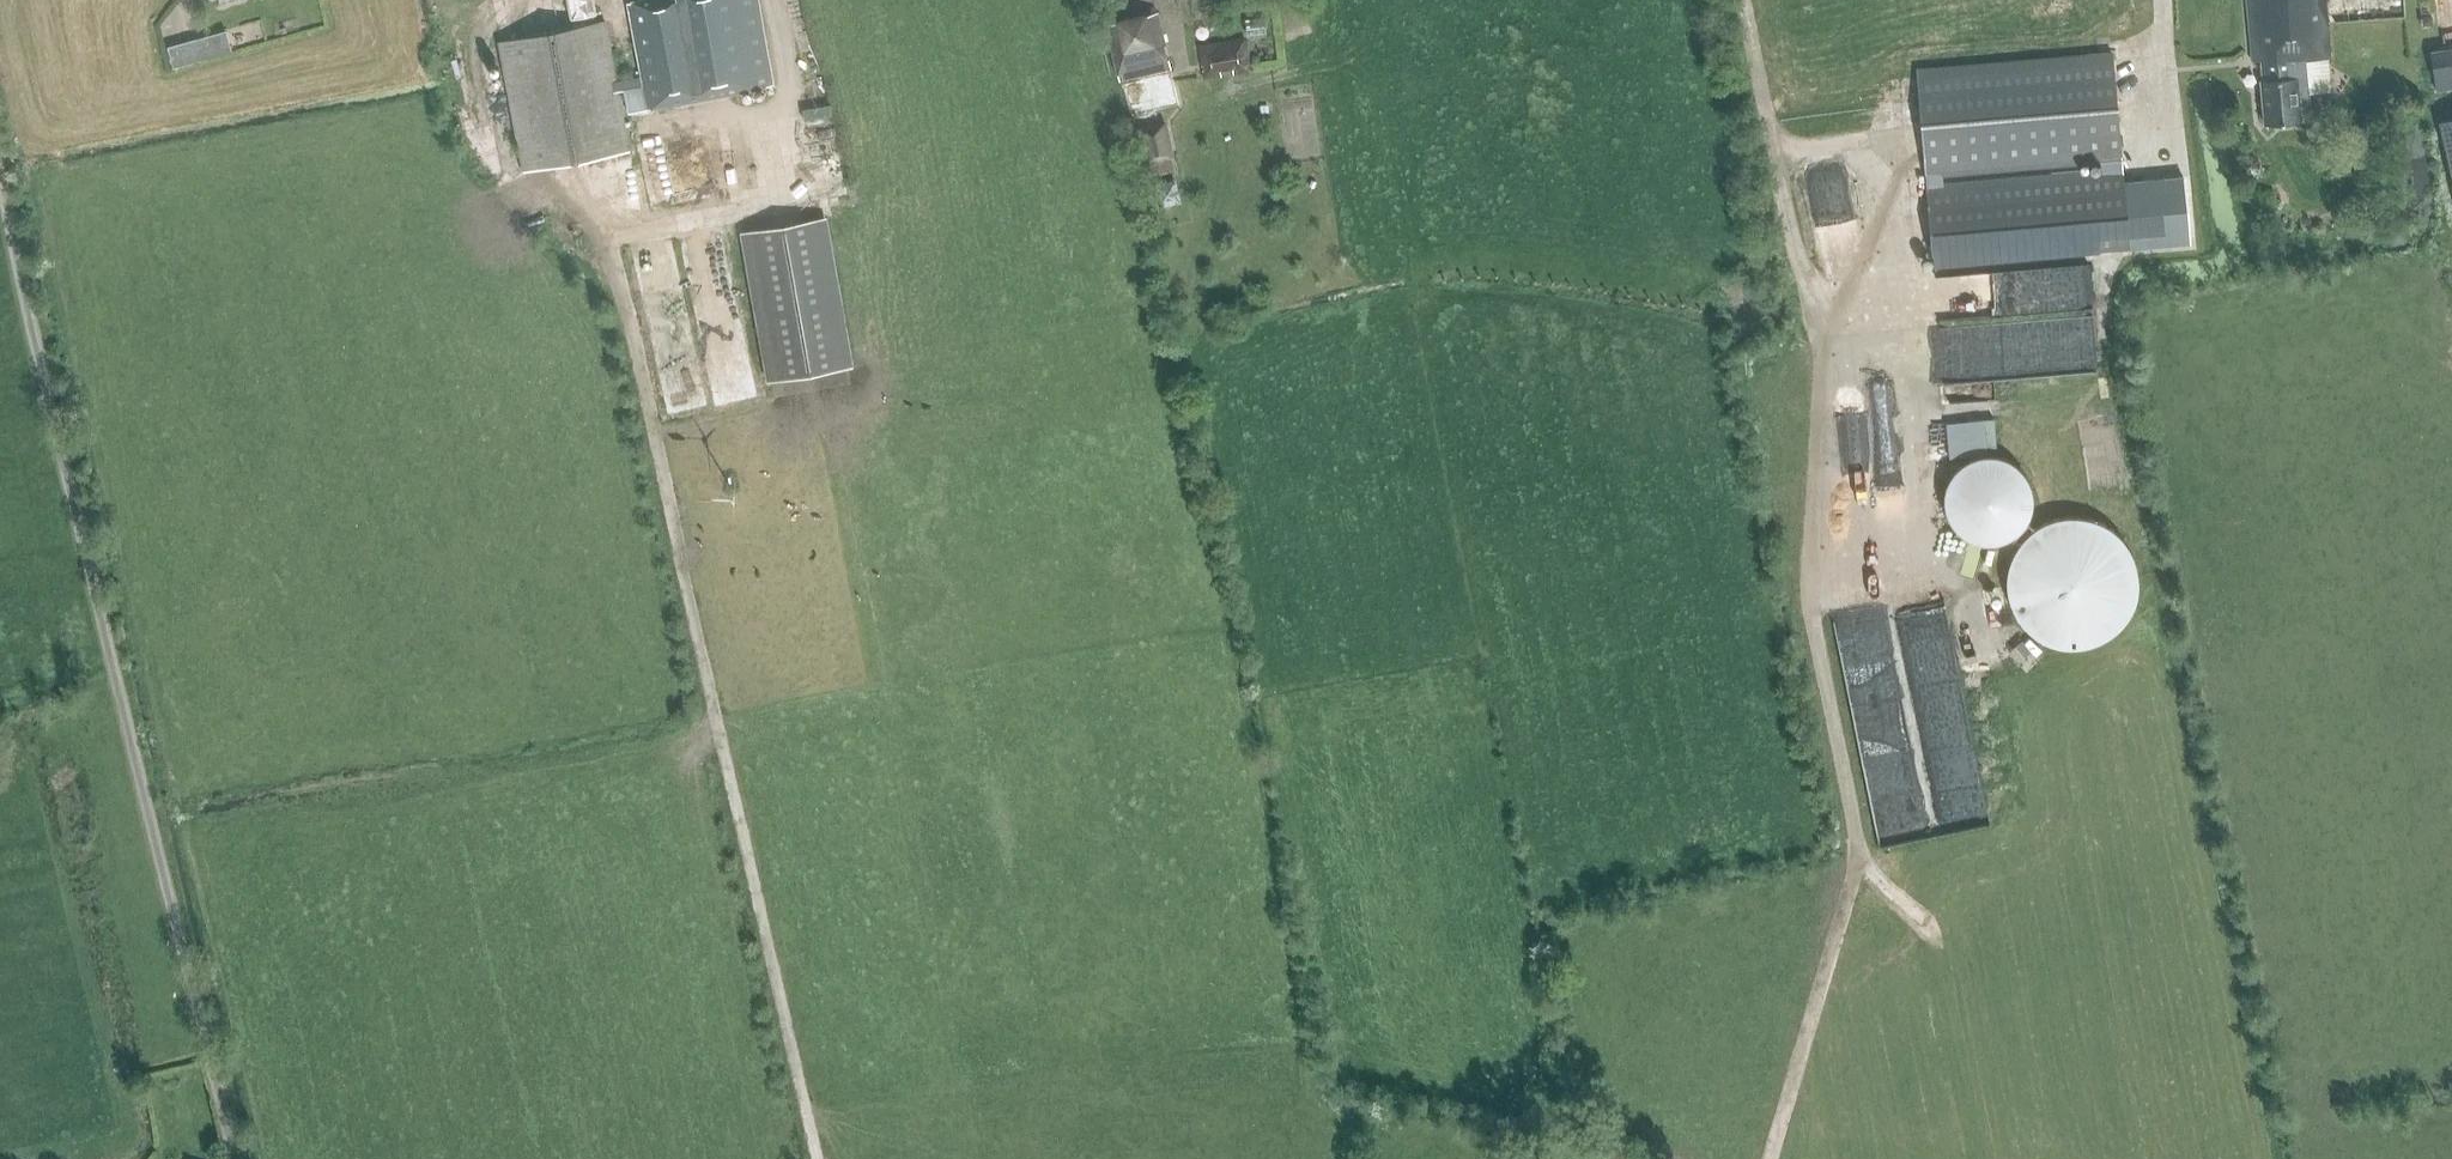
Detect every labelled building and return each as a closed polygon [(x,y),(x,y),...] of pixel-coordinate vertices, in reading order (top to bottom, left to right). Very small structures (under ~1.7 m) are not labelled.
[(595,0),(569,0),(571,15),(596,13),(595,0)] [(627,111),(773,84),(758,0),(636,0),(628,1),(641,75),(621,79),(623,90),(627,111)] [(2405,18),(2404,0),(2247,0),(2253,60),(2261,59),(2263,79),(2260,79),(2264,123),(2310,119),(2305,60),(2328,58),(2325,23),(2405,18)] [(1170,69),(1157,10),(1106,22),(1119,80),(1170,69)] [(618,91),(623,90),(621,79),(616,80),(605,20),(498,40),(522,170),(629,150),(618,91)] [(225,26),(165,43),(172,65),(231,49),(225,26)] [(1240,42),(1203,48),(1205,66),(1208,65),(1209,72),(1221,70),(1221,74),(1245,70),(1240,42)] [(2429,45),(2433,87),(2451,85),(2451,43),(2429,45)] [(1933,265),(2109,249),(2189,241),(2183,176),(2124,182),(2113,55),(1916,72),(1925,173),(1933,265)] [(2436,120),(2451,187),(2451,117),(2436,120)] [(1174,156),(1165,119),(1136,125),(1146,178),(1175,172),(1171,156),(1174,156)] [(827,150),(838,148),(833,120),(822,122),(827,150)] [(853,366),(827,216),(740,232),(766,382),(853,366)] [(1995,440),(1994,416),(1970,417),(1970,441),(1995,440)] [(1946,486),(1944,499),(1946,511),(1951,523),(1959,532),(1970,539),(1982,542),(1995,542),(2007,539),(2017,532),(2025,523),(2031,511),(2032,499),(2030,486),(2025,475),(2017,466),(2007,459),(1995,455),(1982,455),(1970,459),(1959,466),(1951,475),(1946,486)] [(2008,566),(2006,582),(2008,597),(2014,612),(2023,625),(2034,636),(2049,643),(2064,647),(2080,647),(2095,643),(2109,636),(2121,625),(2130,612),(2136,597),(2138,582),(2136,566),(2130,551),(2121,538),(2109,527),(2095,520),(2080,516),(2064,516),(2048,520),(2034,528),(2023,538),(2014,551),(2008,566)] [(1925,804),(1893,806),(1894,825),(1926,824),(1925,804)]
